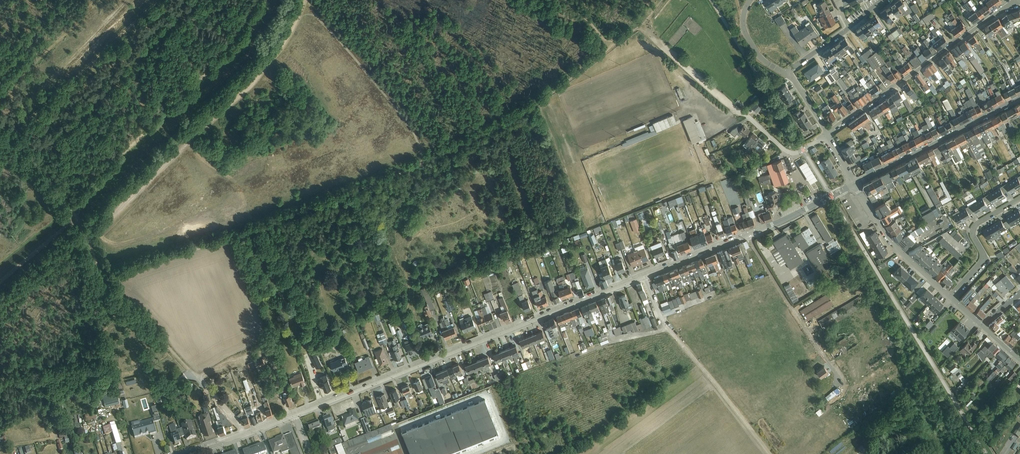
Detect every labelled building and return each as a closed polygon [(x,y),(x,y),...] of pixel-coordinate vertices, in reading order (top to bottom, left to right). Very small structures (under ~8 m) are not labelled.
[(773,0),(765,0),(764,1),(770,11),(777,6),(773,0)] [(820,16),(830,12),(825,0),(817,4),(816,3),(815,3),(813,3),(813,4),(816,10),(818,9),(820,14),(819,14),(820,16)] [(903,13),(906,11),(905,10),(907,8),(901,0),(897,0),(895,2),(903,13)] [(968,1),(967,0),(963,0),(965,3),(963,5),(966,10),(968,8),(972,13),(968,16),(973,23),(980,18),(968,1)] [(980,18),(984,15),(982,12),(982,11),(981,12),(979,8),(977,9),(970,0),(969,0),(968,1),(980,18)] [(984,15),(991,9),(985,0),(980,0),(979,1),(981,5),(979,7),(979,8),(981,12),(982,11),(982,12),(984,15)] [(991,9),(997,5),(994,0),(985,0),(991,9)] [(890,5),(898,16),(902,14),(903,15),(904,14),(903,13),(895,2),(890,5)] [(910,5),(915,13),(919,11),(914,3),(910,5)] [(885,9),(894,21),(899,17),(898,16),(890,5),(885,9)] [(894,21),(885,9),(880,12),(887,22),(889,21),(891,23),(894,21)] [(1015,25),(1016,25),(1019,23),(1019,13),(1019,10),(1007,14),(1015,25)] [(830,12),(820,16),(820,17),(825,28),(835,23),(830,12)] [(931,12),(922,18),(927,24),(929,23),(928,21),(930,20),(934,16),(931,12)] [(949,15),(947,13),(944,15),(946,17),(945,18),(950,26),(949,27),(956,36),(961,32),(949,16),(949,15)] [(949,16),(961,32),(965,29),(963,26),(964,25),(961,20),(958,22),(952,14),(949,16)] [(1015,25),(1007,14),(1003,17),(1004,20),(1002,21),(1010,31),(1014,28),(1012,27),(1015,25)] [(781,15),(774,19),(779,26),(781,25),(786,22),(781,15)] [(871,19),(881,33),(882,32),(883,32),(886,30),(876,16),(871,19)] [(964,17),(961,19),(966,26),(970,24),(964,17)] [(995,21),(1006,36),(1008,34),(1007,33),(1008,32),(999,18),(995,21)] [(866,23),(874,34),(881,33),(871,19),(866,23)] [(803,28),(810,38),(812,37),(813,38),(818,34),(809,21),(805,24),(806,25),(803,28)] [(991,24),(997,33),(1001,38),(1002,37),(1003,38),(1006,36),(995,21),(991,24)] [(861,26),(869,37),(870,38),(874,35),(874,34),(866,23),(861,26)] [(997,33),(991,24),(984,28),(990,37),(993,35),(994,36),(997,33)] [(810,38),(803,28),(799,30),(795,25),(790,28),(802,45),(808,41),(807,40),(810,38)] [(869,37),(861,26),(856,29),(864,41),(869,37)] [(890,33),(894,38),(901,33),(902,32),(903,32),(899,26),(898,27),(890,33)] [(934,34),(942,46),(948,42),(938,29),(937,30),(935,27),(931,30),(934,34)] [(901,33),(894,38),(903,51),(906,54),(910,60),(915,66),(922,61),(917,54),(915,55),(911,50),(910,51),(905,45),(904,46),(903,44),(902,44),(901,43),(900,44),(896,39),(897,39),(896,38),(899,36),(900,37),(903,35),(901,33)] [(935,41),(933,43),(932,43),(938,50),(942,46),(934,34),(932,36),(933,37),(935,41)] [(924,41),(933,53),(937,50),(932,44),(931,45),(929,42),(930,41),(931,41),(928,37),(926,38),(923,35),(921,37),(924,41)] [(973,35),(967,40),(970,44),(972,43),(978,51),(979,50),(982,54),(985,52),(973,35)] [(840,41),(848,53),(849,54),(851,53),(852,54),(855,51),(845,37),(840,41)] [(835,44),(841,54),(843,56),(848,53),(840,41),(835,44)] [(923,51),(927,57),(933,53),(924,41),(922,43),(926,49),(923,51)] [(980,74),(983,72),(985,70),(973,55),(971,56),(968,52),(970,50),(965,41),(960,45),(966,53),(969,58),(980,74)] [(830,48),(835,55),(837,59),(839,57),(839,56),(841,54),(835,44),(830,48)] [(917,54),(922,61),(927,57),(923,51),(921,52),(919,49),(918,46),(915,48),(913,45),(911,46),(917,54)] [(954,47),(964,61),(967,59),(963,54),(964,53),(962,51),(958,45),(954,47)] [(861,54),(865,59),(866,58),(877,51),(878,50),(877,47),(875,49),(872,51),(869,48),(861,54)] [(964,61),(954,47),(951,50),(955,56),(954,57),(967,74),(969,73),(965,68),(968,66),(964,61)] [(835,55),(830,48),(823,53),(828,60),(835,55)] [(865,59),(861,54),(858,50),(856,52),(862,61),(865,59)] [(877,51),(866,58),(869,62),(871,65),(874,69),(880,64),(892,82),(897,79),(888,67),(885,63),(877,51)] [(894,53),(908,71),(912,68),(908,62),(907,62),(905,59),(904,60),(897,51),(894,53)] [(945,54),(954,66),(957,64),(952,58),(954,57),(949,51),(945,54)] [(897,70),(901,76),(908,71),(894,53),(894,52),(891,54),(895,60),(894,61),(899,68),(897,70)] [(943,58),(946,63),(948,62),(952,68),(954,66),(945,54),(942,56),(943,58)] [(939,61),(941,65),(948,74),(952,71),(946,63),(943,58),(939,61)] [(885,63),(888,67),(890,65),(895,72),(893,73),(898,79),(901,76),(897,70),(890,60),(885,63)] [(929,66),(938,78),(942,76),(934,65),(933,63),(929,66)] [(818,64),(804,73),(810,81),(824,72),(818,64)] [(874,69),(871,65),(869,67),(871,70),(870,71),(875,78),(874,79),(877,83),(882,89),(886,87),(874,69)] [(830,72),(836,80),(837,79),(839,77),(836,72),(837,71),(834,66),(829,69),(830,72)] [(938,78),(929,66),(926,68),(927,70),(923,72),(926,77),(928,76),(930,79),(932,78),(935,81),(937,83),(940,81),(938,78)] [(1018,94),(1019,93),(1019,84),(1017,79),(1013,71),(1010,73),(1013,78),(1016,84),(1016,83),(1017,85),(1014,87),(1018,94)] [(836,80),(830,72),(824,76),(830,84),(836,80)] [(929,88),(929,87),(920,75),(919,73),(915,76),(916,77),(914,79),(917,84),(919,82),(921,85),(921,84),(923,87),(923,88),(925,91),(929,88)] [(1006,85),(1012,97),(1018,94),(1014,87),(1014,85),(1010,79),(1008,74),(1005,75),(1009,84),(1006,85)] [(861,82),(866,88),(867,87),(873,96),(877,94),(868,81),(866,79),(865,80),(863,77),(859,80),(861,82)] [(868,81),(877,94),(880,91),(872,79),(868,81)] [(989,85),(999,104),(1005,101),(1001,93),(994,80),(993,80),(994,82),(989,85)] [(781,95),(789,90),(785,84),(783,85),(781,82),(775,86),(781,95)] [(860,87),(868,100),(872,97),(866,88),(861,82),(859,83),(861,86),(860,87)] [(907,82),(903,85),(914,100),(918,97),(907,82)] [(1001,93),(1005,101),(1012,97),(1006,85),(1004,82),(1002,83),(1001,83),(1000,84),(1004,92),(1001,93)] [(929,87),(929,88),(935,95),(937,93),(936,91),(937,91),(932,84),(929,87)] [(991,98),(995,106),(999,104),(989,85),(987,86),(988,88),(993,97),(991,98)] [(857,91),(865,102),(868,100),(860,87),(858,86),(855,88),(858,91),(857,91)] [(970,99),(978,115),(982,112),(980,108),(977,103),(976,104),(972,96),(973,96),(969,88),(965,90),(970,99)] [(789,90),(781,95),(786,104),(792,101),(790,98),(793,96),(789,90)] [(861,105),(853,94),(850,90),(847,92),(850,96),(849,97),(857,108),(861,105)] [(984,95),(991,108),(995,106),(991,98),(989,95),(988,95),(985,90),(982,92),(984,95)] [(841,103),(847,111),(849,113),(855,109),(845,93),(842,91),(839,92),(845,100),(841,103)] [(853,94),(861,105),(865,102),(857,91),(853,94)] [(891,96),(897,107),(897,106),(901,104),(899,100),(903,98),(898,91),(895,93),(891,96)] [(984,95),(982,92),(977,94),(986,111),(991,108),(984,95)] [(847,111),(841,103),(835,94),(831,97),(835,103),(832,106),(836,111),(837,111),(838,110),(838,109),(839,109),(843,114),(844,114),(845,113),(845,112),(847,111)] [(885,100),(891,110),(897,107),(891,96),(885,100)] [(907,98),(903,100),(910,112),(913,110),(910,105),(907,98)] [(960,124),(956,117),(947,98),(942,101),(947,111),(949,110),(953,118),(949,121),(952,128),(960,124)] [(736,99),(734,101),(744,109),(745,107),(736,99)] [(956,117),(960,124),(969,119),(963,106),(959,99),(955,101),(958,105),(960,104),(961,106),(960,107),(961,109),(958,111),(960,115),(956,117)] [(963,106),(969,119),(973,117),(969,109),(965,101),(964,99),(962,100),(964,105),(963,106)] [(969,109),(973,117),(978,115),(970,99),(965,101),(969,109)] [(880,103),(886,114),(889,120),(892,118),(891,117),(892,116),(890,113),(892,112),(891,110),(885,100),(880,103)] [(756,103),(752,108),(756,112),(761,108),(756,103)] [(886,114),(880,103),(870,111),(880,129),(882,128),(880,125),(881,124),(880,122),(882,121),(879,115),(882,113),(883,115),(886,114)] [(827,111),(824,113),(827,117),(827,116),(830,121),(835,117),(827,105),(824,107),(827,111)] [(1015,129),(1019,126),(1019,116),(1015,107),(1009,110),(1012,117),(1010,118),(1015,129)] [(799,111),(792,115),(797,123),(799,122),(804,130),(812,125),(804,113),(802,114),(799,111)] [(1015,129),(1010,118),(1006,111),(1001,114),(1005,122),(1008,121),(1010,124),(1009,124),(1012,130),(1015,129)] [(861,115),(869,127),(872,125),(869,122),(871,120),(865,112),(861,115)] [(943,125),(941,120),(938,114),(936,115),(937,117),(936,118),(940,126),(938,127),(941,134),(946,131),(943,125)] [(995,117),(1002,130),(1004,133),(1006,131),(1005,128),(1007,127),(1000,114),(995,117)] [(626,142),(622,144),(624,147),(657,134),(656,132),(676,124),(673,115),(653,123),(653,125),(649,127),(651,132),(648,133),(648,131),(626,140),(626,142)] [(857,118),(863,126),(864,125),(867,129),(869,128),(869,127),(861,115),(857,118)] [(693,116),(683,120),(692,143),(698,141),(699,143),(703,142),(703,141),(706,139),(699,120),(695,122),(693,116)] [(927,123),(934,137),(939,135),(932,121),(930,122),(927,116),(924,118),(927,123)] [(943,125),(946,131),(952,128),(949,121),(946,116),(944,116),(945,118),(947,123),(943,125)] [(991,119),(995,126),(997,125),(1000,131),(1002,130),(995,117),(991,119)] [(853,121),(857,127),(861,133),(864,131),(861,127),(863,126),(857,118),(853,121)] [(987,121),(994,135),(996,134),(993,127),(995,126),(991,119),(987,121)] [(932,121),(939,135),(940,134),(933,120),(932,121)] [(857,127),(853,121),(849,124),(853,130),(857,127)] [(982,124),(988,134),(990,133),(991,136),(994,135),(987,121),(982,124)] [(917,129),(924,143),(928,140),(922,128),(921,129),(921,130),(921,131),(920,131),(916,123),(914,124),(917,129)] [(922,128),(928,140),(934,137),(927,123),(921,126),(922,128)] [(645,124),(627,131),(628,132),(634,130),(634,131),(646,126),(645,124)] [(985,139),(986,141),(987,143),(991,141),(988,134),(982,124),(978,126),(985,139)] [(732,129),(730,133),(735,136),(737,134),(739,136),(741,134),(744,137),(747,134),(748,133),(751,130),(750,130),(749,130),(744,125),(741,129),(738,126),(732,129)] [(914,139),(917,146),(924,143),(917,129),(913,131),(911,126),(908,128),(910,132),(912,131),(915,138),(914,139)] [(973,128),(983,147),(986,146),(984,143),(986,141),(985,139),(978,126),(973,128)] [(974,142),(980,153),(981,152),(982,154),(986,152),(983,147),(973,128),(968,131),(974,143),(974,142)] [(904,134),(911,149),(917,146),(914,139),(910,140),(905,129),(902,131),(904,134)] [(963,133),(975,156),(980,153),(974,142),(974,143),(968,131),(963,133)] [(752,145),(758,137),(753,133),(748,140),(749,140),(746,143),(745,142),(743,145),(746,148),(752,145)] [(954,138),(958,145),(958,146),(960,145),(964,152),(967,150),(969,150),(973,159),(976,158),(975,156),(963,133),(954,138)] [(896,148),(900,155),(906,152),(901,144),(900,142),(897,137),(896,134),(893,135),(896,141),(895,141),(897,146),(898,145),(899,146),(896,148)] [(897,137),(900,142),(903,140),(905,142),(901,144),(906,152),(911,149),(904,134),(897,137)] [(752,145),(746,148),(745,148),(747,151),(751,149),(750,149),(753,147),(755,148),(758,145),(760,147),(761,147),(765,143),(758,137),(752,145)] [(888,144),(896,157),(900,155),(896,148),(894,149),(891,144),(892,143),(890,139),(889,140),(888,138),(885,139),(888,144)] [(948,141),(955,155),(959,154),(955,147),(958,145),(954,138),(948,141)] [(845,156),(853,152),(856,149),(855,147),(854,147),(853,144),(855,143),(854,139),(852,140),(851,139),(846,142),(847,143),(845,144),(847,147),(841,150),(845,156)] [(948,150),(950,156),(953,160),(955,164),(959,162),(958,161),(955,155),(948,141),(945,143),(949,150),(948,150)] [(939,146),(942,152),(945,158),(950,156),(948,150),(949,150),(945,143),(939,146)] [(885,146),(892,159),(896,157),(888,144),(885,146)] [(878,149),(882,158),(885,162),(889,161),(881,147),(880,145),(877,146),(878,149)] [(955,155),(958,161),(962,158),(963,160),(965,159),(958,146),(958,145),(955,147),(959,154),(955,155)] [(881,147),(889,161),(892,159),(885,146),(881,147)] [(933,149),(936,155),(939,153),(940,154),(942,152),(939,146),(933,149)] [(869,158),(870,160),(875,168),(883,164),(880,159),(882,158),(878,149),(876,150),(877,152),(877,153),(877,154),(873,156),(873,155),(869,157),(869,158)] [(928,152),(932,161),(935,165),(940,163),(938,159),(936,155),(933,149),(928,152)] [(853,152),(845,156),(848,162),(854,159),(855,162),(856,161),(861,158),(859,155),(856,157),(853,152)] [(916,158),(919,164),(923,162),(924,165),(932,161),(928,152),(916,158)] [(818,164),(822,171),(825,169),(830,178),(838,173),(828,158),(827,158),(826,158),(825,159),(825,160),(821,162),(818,164)] [(908,167),(913,176),(923,171),(919,164),(916,158),(911,160),(906,163),(908,167)] [(770,174),(771,178),(775,187),(786,183),(788,182),(789,182),(781,160),(762,167),(763,170),(765,170),(768,169),(770,174)] [(805,160),(799,165),(810,182),(816,178),(805,160)] [(870,160),(863,164),(862,164),(867,172),(875,168),(870,160)] [(895,168),(899,175),(902,174),(905,179),(905,180),(913,176),(908,167),(906,163),(895,168)] [(888,172),(892,179),(896,177),(900,183),(903,181),(899,175),(895,168),(888,172)] [(886,187),(887,189),(894,185),(891,179),(892,179),(888,172),(880,176),(886,187)] [(771,178),(770,174),(758,178),(760,182),(771,178)] [(1017,189),(1019,187),(1019,175),(1011,180),(1017,189)] [(872,181),(877,189),(882,186),(883,188),(886,187),(880,176),(872,181)] [(727,177),(718,181),(726,200),(729,199),(727,195),(731,193),(727,185),(730,184),(727,177)] [(1004,187),(1006,192),(1009,190),(1011,193),(1017,189),(1011,180),(1003,185),(1004,187)] [(872,191),(877,198),(888,191),(887,189),(886,187),(883,188),(879,191),(880,192),(879,192),(877,189),(872,181),(867,183),(872,191)] [(942,181),(940,182),(944,190),(943,190),(943,191),(944,191),(945,192),(944,193),(945,194),(946,193),(946,195),(946,196),(947,196),(947,197),(945,198),(945,197),(941,199),(941,200),(940,200),(942,203),(951,198),(942,181)] [(872,191),(867,183),(864,185),(863,187),(871,201),(877,198),(872,191)] [(936,194),(934,191),(931,186),(930,187),(928,184),(925,186),(937,207),(942,205),(936,194)] [(994,190),(999,199),(1005,196),(1004,193),(1006,192),(1004,187),(1003,185),(994,190)] [(768,207),(769,210),(773,209),(772,206),(773,206),(772,205),(775,204),(774,201),(777,200),(778,197),(776,192),(775,192),(774,190),(768,192),(769,194),(765,196),(764,196),(768,207)] [(985,196),(989,202),(992,200),(993,203),(999,199),(994,190),(985,196)] [(678,204),(684,201),(682,196),(676,198),(678,204)] [(979,205),(982,210),(988,206),(986,203),(989,202),(985,196),(976,201),(979,205)] [(877,198),(871,201),(875,208),(880,204),(877,198)] [(684,201),(678,204),(679,207),(685,205),(692,223),(693,223),(686,204),(685,204),(684,201)] [(880,204),(875,208),(880,217),(891,210),(886,201),(880,204)] [(969,208),(971,212),(974,211),(976,213),(982,210),(979,205),(976,201),(968,206),(969,208)] [(677,219),(681,218),(675,204),(671,205),(677,219)] [(713,205),(709,206),(712,212),(711,212),(715,221),(714,222),(714,224),(715,224),(716,224),(718,229),(714,230),(717,236),(720,235),(720,236),(725,234),(716,210),(715,210),(713,205)] [(891,210),(880,217),(886,226),(895,220),(893,217),(902,212),(901,211),(903,210),(900,206),(900,205),(897,206),(891,210)] [(959,211),(964,220),(970,216),(969,214),(971,212),(969,208),(968,206),(959,211)] [(745,213),(750,228),(753,227),(755,226),(752,217),(750,218),(746,207),(743,208),(745,213)] [(769,210),(768,207),(765,208),(766,211),(765,212),(765,211),(758,214),(761,224),(773,219),(772,218),(769,210)] [(642,210),(636,213),(640,220),(646,217),(643,212),(642,210)] [(932,210),(922,216),(925,221),(935,215),(932,210)] [(959,210),(956,212),(953,214),(958,224),(964,220),(959,211),(959,210)] [(750,228),(745,213),(742,214),(744,221),(738,223),(741,231),(750,228)] [(1006,221),(1009,227),(1018,222),(1013,213),(1007,217),(1008,220),(1006,221)] [(817,214),(811,217),(827,242),(828,241),(829,244),(826,246),(831,254),(841,248),(836,240),(834,241),(833,238),(832,239),(817,214)] [(733,233),(728,218),(727,216),(722,218),(723,220),(722,221),(728,235),(733,233)] [(728,218),(733,233),(738,231),(732,216),(728,218)] [(895,220),(886,226),(889,231),(899,225),(897,222),(900,221),(901,223),(903,222),(902,220),(900,217),(895,220)] [(636,219),(630,221),(634,233),(641,230),(636,219)] [(702,227),(708,242),(714,240),(711,233),(708,234),(707,231),(703,220),(700,222),(702,227)] [(998,228),(1000,233),(1009,227),(1006,221),(1003,223),(1001,220),(995,224),(998,228)] [(909,233),(896,241),(905,249),(910,244),(911,245),(916,239),(914,237),(928,228),(925,223),(916,229),(912,231),(909,233)] [(989,227),(996,238),(998,236),(1001,234),(1000,233),(998,228),(995,224),(989,227)] [(899,225),(889,231),(892,236),(901,230),(901,229),(899,225)] [(697,234),(701,245),(702,245),(706,243),(708,242),(702,227),(699,228),(700,232),(697,234)] [(996,238),(989,227),(983,231),(989,241),(992,239),(993,240),(996,238)] [(701,245),(697,234),(695,228),(689,231),(691,236),(689,236),(694,248),(701,245)] [(778,250),(786,263),(790,269),(803,261),(795,247),(798,244),(802,250),(809,246),(808,245),(816,241),(813,235),(811,237),(809,235),(812,233),(808,228),(794,237),(796,241),(792,243),(787,234),(773,242),(778,250)] [(901,230),(892,236),(893,238),(896,241),(909,233),(908,230),(906,232),(904,228),(901,230)] [(587,231),(592,244),(597,242),(594,234),(592,235),(591,232),(590,232),(589,230),(587,231)] [(954,230),(950,234),(958,241),(962,237),(958,233),(954,230)] [(679,233),(687,251),(691,249),(684,231),(679,233)] [(863,231),(859,233),(867,246),(870,244),(874,249),(871,252),(872,255),(876,253),(880,260),(886,257),(884,254),(887,252),(886,250),(887,250),(886,248),(887,247),(885,248),(877,236),(880,235),(880,234),(878,235),(877,233),(876,234),(875,232),(867,237),(865,234),(863,231)] [(671,236),(671,237),(678,254),(687,251),(679,233),(671,236)] [(671,237),(668,238),(668,239),(669,243),(668,243),(671,251),(674,258),(674,259),(679,257),(678,254),(671,237)] [(943,237),(939,241),(959,259),(962,255),(943,237)] [(741,249),(744,258),(747,264),(751,262),(750,259),(747,253),(746,253),(744,249),(746,249),(749,247),(746,241),(745,241),(739,244),(741,249)] [(661,242),(650,246),(655,258),(658,256),(665,253),(661,242)] [(820,243),(806,252),(819,274),(833,265),(820,243)] [(730,248),(734,258),(734,259),(736,263),(740,262),(739,260),(744,258),(741,249),(739,244),(730,248)] [(636,250),(641,264),(649,260),(643,245),(635,248),(636,250)] [(911,255),(923,246),(922,245),(909,252),(911,255)] [(923,246),(911,255),(933,275),(933,274),(938,269),(942,264),(940,262),(941,261),(934,255),(934,256),(930,253),(933,251),(929,247),(927,248),(924,246),(923,246)] [(722,251),(728,265),(730,271),(734,270),(732,264),(732,263),(731,260),(734,258),(730,248),(722,251)] [(641,264),(636,250),(633,251),(633,252),(627,255),(632,267),(641,264)] [(786,263),(778,250),(773,253),(781,266),(786,263)] [(717,252),(721,262),(723,268),(728,267),(728,265),(722,251),(717,252)] [(710,255),(717,274),(718,274),(718,276),(720,275),(719,273),(719,272),(724,270),(723,268),(721,269),(719,263),(721,262),(717,252),(710,255)] [(717,274),(710,255),(703,258),(705,264),(707,263),(709,268),(710,268),(711,268),(713,272),(709,274),(709,275),(713,274),(714,276),(717,274)] [(621,258),(614,261),(619,273),(626,270),(621,258)] [(603,272),(605,278),(612,275),(608,265),(605,259),(602,260),(604,266),(601,267),(603,272)] [(698,260),(704,277),(705,279),(707,279),(707,278),(709,277),(702,259),(698,260)] [(694,262),(699,276),(700,278),(704,277),(698,260),(694,262)] [(690,263),(696,277),(699,276),(694,262),(690,263)] [(953,265),(940,280),(939,281),(949,290),(952,286),(954,284),(955,282),(950,278),(951,277),(951,276),(956,271),(954,269),(959,264),(956,262),(953,265)] [(686,265),(692,280),(694,280),(696,279),(696,277),(690,263),(686,265)] [(938,269),(933,274),(936,277),(936,278),(937,279),(938,279),(940,280),(953,265),(950,263),(946,267),(945,266),(941,271),(938,269)] [(806,264),(800,267),(804,275),(810,271),(806,264)] [(1017,269),(1012,264),(1008,267),(1013,273),(1010,275),(1018,285),(1019,283),(1019,273),(1017,269)] [(682,266),(688,282),(692,280),(686,265),(682,266)] [(1000,279),(1009,290),(1014,286),(1007,276),(1009,274),(1002,265),(1000,267),(1006,275),(1000,279)] [(679,272),(684,285),(689,283),(688,282),(682,266),(678,268),(680,272),(679,272)] [(902,281),(909,274),(901,266),(894,273),(902,281)] [(674,270),(680,287),(681,290),(684,289),(683,285),(684,285),(679,272),(678,268),(674,270)] [(587,269),(580,272),(586,287),(586,289),(594,286),(587,269)] [(670,271),(675,285),(678,284),(679,287),(680,287),(674,270),(670,271)] [(666,273),(672,288),(672,289),(676,287),(675,285),(670,271),(666,273)] [(607,284),(605,278),(603,272),(599,274),(602,281),(599,282),(601,287),(602,288),(608,286),(607,284)] [(662,274),(668,290),(670,289),(672,288),(666,273),(662,274)] [(658,276),(664,290),(664,292),(668,290),(662,274),(658,276)] [(909,274),(902,281),(911,289),(918,281),(909,274)] [(567,287),(563,276),(560,278),(561,281),(567,297),(570,295),(570,296),(573,294),(570,286),(567,287)] [(664,290),(658,276),(654,278),(655,280),(654,281),(655,283),(652,284),(654,288),(658,287),(660,292),(664,290)] [(578,290),(577,290),(579,296),(579,297),(584,295),(584,294),(578,278),(576,279),(574,279),(575,282),(578,289),(578,290)] [(555,303),(559,302),(551,279),(544,282),(548,292),(550,291),(555,303)] [(987,283),(989,286),(990,285),(994,290),(997,287),(1000,290),(999,290),(1001,293),(1002,292),(1004,294),(1009,290),(1000,279),(995,284),(990,280),(987,283)] [(561,281),(558,283),(560,290),(558,291),(561,299),(567,297),(561,281)] [(525,293),(523,294),(518,282),(512,285),(517,297),(518,296),(521,303),(522,303),(525,311),(531,309),(525,293)] [(641,283),(636,285),(643,301),(647,299),(641,283)] [(789,284),(784,286),(793,302),(798,300),(789,284)] [(974,296),(966,305),(973,311),(980,303),(977,301),(978,300),(978,299),(986,290),(992,295),(993,294),(987,288),(984,286),(974,296)] [(424,296),(429,294),(426,287),(420,290),(421,293),(420,294),(421,297),(424,296)] [(966,305),(974,296),(972,294),(975,290),(971,287),(960,300),(966,305)] [(679,296),(682,303),(686,302),(686,301),(683,294),(681,290),(678,291),(679,296)] [(929,304),(935,297),(927,290),(920,297),(923,300),(922,301),(927,306),(929,304)] [(538,292),(544,306),(549,304),(545,296),(544,297),(541,291),(538,292)] [(507,310),(508,310),(501,292),(499,293),(500,298),(498,299),(501,306),(500,307),(502,312),(500,313),(503,321),(505,320),(507,323),(512,321),(507,310)] [(539,308),(544,306),(538,292),(535,293),(535,294),(537,299),(536,300),(539,308)] [(427,304),(433,317),(437,316),(434,309),(435,309),(429,294),(424,296),(427,304)] [(827,294),(800,311),(806,322),(834,304),(827,294)] [(613,306),(615,306),(612,295),(606,297),(609,306),(611,311),(614,310),(613,306)] [(625,295),(619,297),(621,301),(620,302),(624,311),(634,307),(633,307),(632,302),(629,303),(625,295)] [(860,296),(818,322),(824,330),(865,305),(860,296)] [(811,297),(804,301),(806,306),(813,302),(811,297)] [(935,297),(929,304),(932,307),(930,309),(934,314),(943,304),(935,297)] [(611,311),(609,306),(608,306),(605,298),(601,299),(606,312),(611,311)] [(603,314),(606,312),(601,299),(597,301),(603,314)] [(988,299),(975,313),(981,319),(986,313),(983,310),(991,302),(988,299)] [(597,317),(601,315),(596,301),(592,303),(597,317)] [(670,306),(668,301),(660,304),(664,313),(671,310),(670,306)] [(481,309),(487,323),(494,320),(489,306),(484,307),(483,303),(479,305),(481,309)] [(596,318),(597,317),(592,303),(588,304),(594,320),(596,324),(598,323),(597,319),(596,320),(596,318)] [(427,320),(433,317),(427,304),(424,305),(424,306),(425,309),(423,310),(427,320)] [(591,321),(594,320),(588,304),(585,306),(591,321)] [(592,323),(591,321),(585,306),(581,307),(586,320),(587,319),(589,324),(592,323)] [(927,317),(930,314),(926,310),(926,309),(924,307),(920,311),(927,317)] [(581,324),(584,322),(579,308),(575,310),(581,324)] [(479,326),(487,323),(481,309),(474,312),(479,326)] [(577,325),(581,324),(575,310),(571,311),(577,325)] [(573,327),(577,325),(571,311),(568,313),(573,327)] [(574,328),(573,327),(568,313),(564,314),(570,328),(572,327),(573,329),(574,328)] [(566,330),(570,328),(564,314),(560,316),(566,330)] [(994,330),(1000,325),(1006,320),(1004,319),(1006,318),(1003,314),(990,325),(989,325),(989,326),(989,327),(990,327),(993,330),(994,330)] [(459,319),(464,332),(469,330),(468,330),(475,327),(471,316),(464,319),(463,318),(459,319)] [(562,331),(566,330),(560,316),(557,317),(559,324),(561,324),(562,325),(560,326),(562,331)] [(641,323),(643,329),(652,325),(648,317),(647,318),(646,316),(639,319),(641,323)] [(451,336),(445,320),(444,317),(441,318),(441,319),(440,319),(441,322),(440,323),(446,339),(451,336)] [(554,318),(549,320),(556,337),(559,336),(557,331),(558,331),(554,318)] [(445,320),(451,336),(457,334),(453,323),(450,324),(448,319),(445,320)] [(554,341),(557,340),(556,337),(549,320),(544,322),(547,330),(545,331),(548,339),(552,338),(554,341)] [(930,320),(925,325),(929,329),(934,324),(930,320)] [(960,321),(950,332),(960,341),(970,330),(965,326),(964,326),(965,326),(962,323),(961,323),(961,322),(960,321)] [(643,329),(641,323),(636,325),(635,322),(621,327),(624,332),(627,331),(627,333),(643,329)] [(428,335),(429,336),(433,334),(429,323),(423,325),(423,324),(421,324),(418,325),(418,326),(418,327),(418,328),(422,338),(428,335)] [(935,324),(929,331),(932,334),(938,327),(935,324)] [(1000,325),(994,330),(997,334),(1002,338),(1008,333),(1000,325)] [(1008,333),(1002,338),(1004,339),(1007,342),(1017,332),(1017,333),(1019,331),(1018,330),(1015,328),(1014,329),(1014,330),(1010,335),(1008,333)] [(536,334),(542,348),(544,347),(543,343),(545,343),(543,339),(545,339),(542,331),(536,334)] [(1007,342),(1012,346),(1017,340),(1018,341),(1019,339),(1019,336),(1017,334),(1018,333),(1017,333),(1017,332),(1007,342)] [(363,333),(360,334),(366,350),(369,349),(365,337),(364,337),(363,333)] [(540,348),(542,348),(536,334),(531,336),(534,343),(537,342),(540,348)] [(530,345),(534,343),(531,336),(525,338),(531,352),(533,351),(532,348),(531,348),(530,345)] [(987,356),(997,345),(987,336),(985,339),(988,342),(977,354),(982,361),(985,358),(987,356)] [(406,345),(409,354),(413,353),(412,351),(416,350),(412,342),(413,341),(412,337),(409,338),(409,339),(406,341),(408,344),(406,345)] [(608,342),(609,342),(608,339),(607,337),(602,338),(603,342),(600,343),(601,345),(608,342)] [(839,346),(845,341),(841,337),(835,342),(839,346)] [(529,353),(531,352),(525,338),(520,341),(522,348),(524,347),(525,350),(527,350),(529,353)] [(395,339),(388,342),(395,360),(402,357),(395,339)] [(321,342),(319,344),(320,346),(323,354),(328,351),(325,344),(321,342)] [(968,342),(960,351),(967,357),(969,355),(977,346),(975,344),(972,346),(968,342)] [(948,346),(943,352),(948,357),(954,351),(954,352),(959,347),(954,343),(950,348),(948,346)] [(997,345),(987,356),(991,359),(996,354),(1001,349),(997,345)] [(515,360),(516,365),(519,364),(517,358),(519,357),(517,354),(519,353),(516,346),(510,348),(515,360)] [(375,359),(377,364),(379,363),(381,366),(388,363),(382,348),(374,352),(377,358),(375,359)] [(512,361),(515,360),(510,348),(504,351),(507,358),(510,357),(512,361)] [(1001,349),(996,354),(1000,358),(998,360),(1000,361),(996,366),(998,368),(1000,370),(1011,359),(1004,352),(1001,349)] [(309,353),(316,368),(322,366),(315,351),(309,353)] [(505,359),(507,358),(504,351),(499,353),(504,364),(507,363),(505,359)] [(504,366),(504,364),(499,353),(493,355),(496,362),(498,362),(499,365),(501,364),(502,367),(505,367),(504,366)] [(330,363),(334,371),(345,367),(344,365),(347,364),(345,356),(337,359),(338,360),(330,363)] [(355,363),(359,372),(373,367),(368,356),(365,357),(366,359),(363,360),(362,358),(361,358),(359,359),(358,360),(359,361),(355,363)] [(488,357),(482,359),(487,371),(490,370),(488,365),(491,364),(488,357)] [(484,372),(487,371),(482,359),(477,362),(479,369),(482,368),(484,372)] [(997,373),(996,375),(998,377),(1002,372),(1003,373),(1008,368),(1010,369),(1016,363),(1011,359),(1000,370),(997,373)] [(477,370),(479,369),(477,362),(471,364),(474,371),(475,374),(477,378),(479,377),(477,373),(478,373),(477,370)] [(953,362),(948,367),(953,373),(954,372),(958,369),(953,362)] [(468,373),(474,371),(471,364),(465,366),(468,373)] [(460,376),(463,375),(459,365),(453,367),(456,375),(459,374),(460,376)] [(819,375),(826,384),(829,381),(828,379),(827,380),(824,376),(829,372),(826,368),(826,367),(825,368),(824,366),(817,372),(819,375)] [(958,376),(961,373),(965,370),(962,366),(955,372),(958,376)] [(459,381),(456,375),(453,367),(447,369),(451,376),(452,380),(455,378),(456,382),(459,381)] [(448,377),(451,376),(447,369),(442,371),(446,383),(450,382),(448,377)] [(997,373),(994,371),(993,370),(988,375),(990,376),(987,379),(990,381),(993,378),(996,375),(997,373)] [(1013,370),(1007,377),(1011,380),(1018,374),(1013,370)] [(444,384),(446,383),(442,371),(436,374),(439,381),(442,380),(444,384)] [(289,378),(293,386),(300,383),(301,385),(306,384),(301,372),(294,375),(294,376),(289,378)] [(472,389),(480,386),(477,378),(475,374),(473,375),(474,379),(468,381),(469,383),(470,385),(470,384),(472,389)] [(323,386),(325,391),(331,389),(326,375),(320,377),(321,382),(320,382),(321,387),(323,386)] [(826,384),(819,375),(816,378),(818,380),(817,380),(822,387),(826,384)] [(445,403),(439,388),(436,389),(431,376),(425,378),(429,388),(433,399),(437,397),(440,405),(445,403)] [(965,379),(962,382),(958,387),(961,390),(969,381),(966,378),(965,379)] [(422,389),(423,389),(419,381),(414,383),(418,393),(423,392),(422,389)] [(403,390),(405,395),(406,398),(412,395),(408,385),(402,388),(403,390)] [(290,395),(292,394),(288,386),(284,387),(286,392),(283,393),(287,405),(293,403),(290,395)] [(248,391),(247,389),(245,390),(249,400),(254,398),(253,396),(256,395),(254,390),(253,389),(248,391)] [(74,390),(67,395),(69,399),(77,395),(74,390)] [(397,400),(400,399),(396,390),(390,392),(396,407),(399,406),(397,400)] [(836,394),(834,390),(833,390),(831,391),(832,392),(825,397),(828,401),(836,394)] [(117,392),(102,396),(105,406),(120,403),(117,392)] [(475,392),(445,403),(440,405),(425,412),(422,413),(420,414),(416,415),(371,433),(367,435),(348,442),(345,444),(342,445),(332,449),(329,450),(330,453),(427,453),(438,450),(439,453),(445,450),(443,448),(486,431),(488,436),(491,435),(475,392)] [(396,415),(390,401),(387,402),(384,394),(377,397),(381,408),(389,405),(390,408),(387,409),(390,417),(396,415)] [(269,418),(274,416),(266,396),(262,398),(264,402),(265,402),(265,403),(264,404),(269,418)] [(206,398),(201,400),(204,412),(209,411),(209,412),(210,411),(206,398)] [(369,402),(362,404),(367,417),(377,413),(371,399),(368,401),(369,402)] [(257,422),(253,409),(252,410),(251,405),(244,408),(246,413),(251,424),(257,422)] [(228,426),(233,424),(217,406),(217,407),(223,425),(227,424),(228,426)] [(226,433),(223,425),(217,407),(213,408),(218,420),(216,421),(221,435),(226,433)] [(257,422),(263,420),(259,407),(253,409),(257,422)] [(822,407),(815,412),(819,416),(825,411),(822,407)] [(95,412),(85,414),(86,422),(107,418),(105,410),(102,411),(102,412),(100,413),(101,415),(96,416),(95,412)] [(141,425),(132,427),(135,438),(150,433),(150,435),(156,433),(154,423),(161,421),(157,410),(156,410),(152,412),(154,419),(141,422),(141,425)] [(348,415),(342,418),(345,427),(358,421),(354,410),(350,412),(351,415),(348,416),(348,415)] [(209,420),(212,419),(209,412),(209,411),(204,412),(201,413),(202,417),(198,418),(204,434),(213,432),(209,420)] [(251,424),(246,413),(243,414),(241,412),(237,415),(241,419),(242,423),(244,423),(245,427),(251,424)] [(330,416),(323,418),(327,429),(331,427),(332,429),(335,428),(332,419),(332,420),(331,420),(330,416)] [(53,422),(51,422),(53,428),(55,428),(61,427),(59,418),(55,419),(55,421),(53,421),(53,422)] [(371,433),(367,424),(365,418),(361,420),(367,435),(371,433)] [(308,425),(310,432),(315,430),(316,434),(322,432),(317,421),(308,425),(308,424),(308,425)] [(114,422),(110,424),(110,425),(103,427),(105,435),(112,432),(116,444),(119,453),(124,453),(122,453),(120,446),(122,446),(121,443),(116,425),(115,425),(114,422)] [(179,429),(182,437),(185,436),(187,440),(196,437),(191,422),(181,425),(183,428),(179,429)] [(175,425),(169,427),(172,436),(171,437),(173,441),(174,441),(175,444),(181,442),(179,438),(182,437),(179,429),(177,430),(175,425)] [(297,448),(298,448),(298,447),(297,446),(292,434),(292,433),(290,433),(290,434),(283,437),(289,451),(290,451),(291,453),(299,453),(297,448)] [(289,451),(283,437),(283,436),(277,438),(276,438),(277,439),(269,442),(274,453),(281,451),(282,453),(289,451)] [(332,449),(342,445),(340,439),(329,443),(331,448),(332,449)] [(828,451),(830,453),(832,453),(842,445),(839,441),(828,451)] [(268,452),(265,443),(244,450),(245,453),(261,453),(268,452)]
